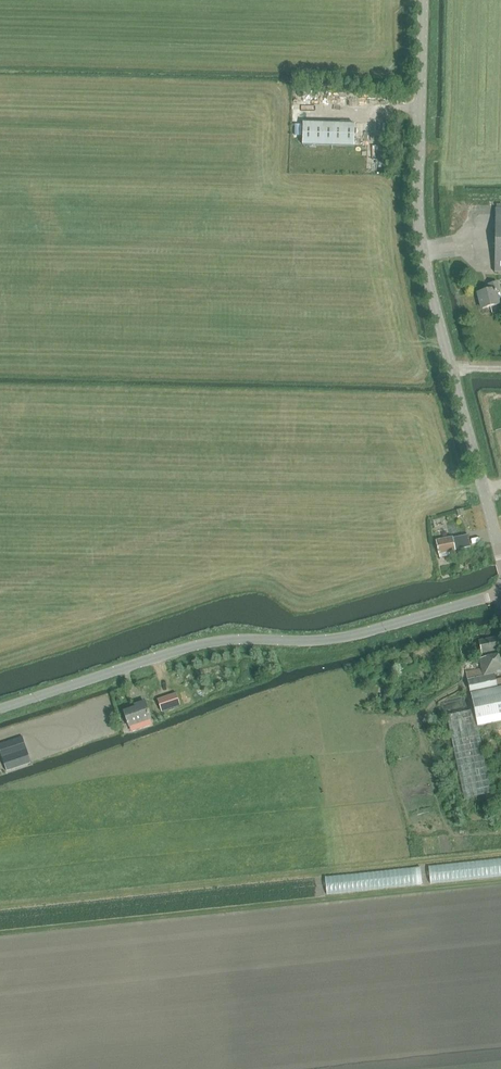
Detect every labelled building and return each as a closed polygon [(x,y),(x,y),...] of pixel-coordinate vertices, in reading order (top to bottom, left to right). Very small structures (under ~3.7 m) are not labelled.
[(358,111),(359,101),(336,100),(336,92),(329,92),(328,110),(358,111)] [(304,123),(303,144),(355,146),(356,124),(304,123)] [(472,196),(471,213),(480,213),(481,197),(472,196)] [(500,291),(497,282),(489,285),(491,289),(479,293),(484,309),(499,304),(495,292),(500,291)] [(436,540),(439,554),(440,558),(450,555),(449,551),(455,550),(455,549),(470,545),(468,534),(458,537),(458,535),(436,540)] [(479,640),(483,658),(480,658),(482,668),(484,676),(484,677),(495,674),(500,673),(500,649),(499,636),(479,640)] [(471,693),(474,710),(477,726),(478,726),(500,721),(500,687),(498,688),(471,693)] [(162,712),(181,705),(176,693),(158,699),(162,712)] [(151,718),(145,700),(135,703),(136,706),(125,710),(130,725),(151,718)] [(477,726),(474,710),(447,715),(464,798),(492,793),(478,726),(477,726)] [(31,763),(22,736),(0,744),(0,754),(1,753),(7,771),(31,763)]
